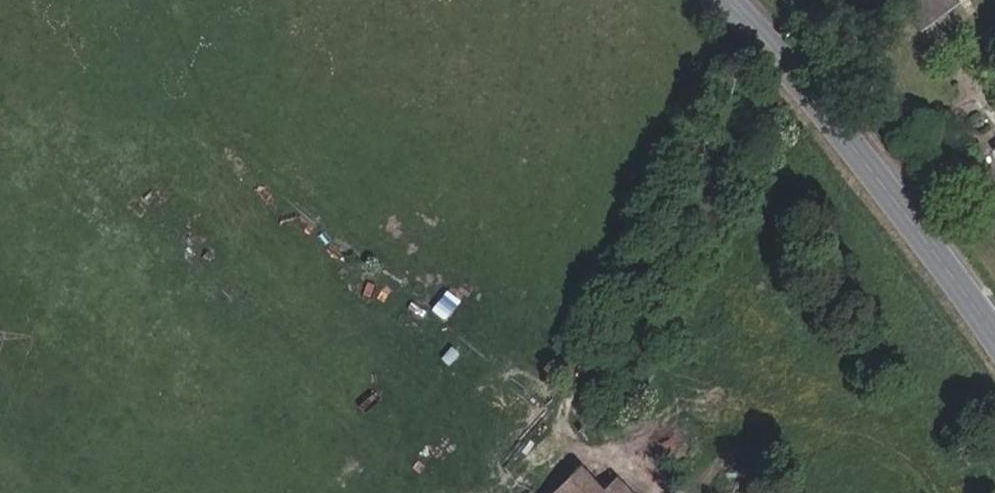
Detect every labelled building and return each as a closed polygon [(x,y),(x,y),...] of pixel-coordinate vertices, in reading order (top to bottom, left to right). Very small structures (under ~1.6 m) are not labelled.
[(928,11),(943,0),(908,0),(901,5),(919,29),(934,19),(928,11)] [(934,19),(957,1),(956,0),(943,0),(928,11),(934,19)] [(613,480),(601,492),(577,468),(552,492),(626,492),(613,480)]
